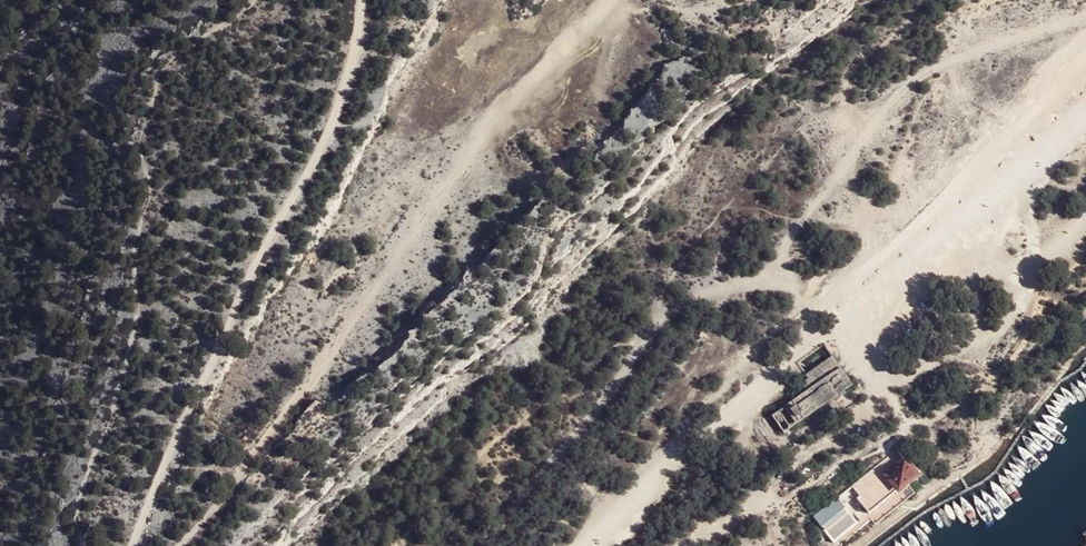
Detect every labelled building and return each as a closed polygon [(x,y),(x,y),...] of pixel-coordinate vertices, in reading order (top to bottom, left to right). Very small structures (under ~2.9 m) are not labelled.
[(921,307),(914,321),(922,324),(929,311),(921,307)] [(806,391),(771,415),(783,432),(852,383),(832,355),(830,355),(806,373),(804,374),(806,378),(800,383),(806,391)] [(836,496),(811,517),(822,530),(826,534),(832,542),(854,523),(858,521),(864,515),(867,513),(869,512),(873,518),(877,522),(915,492),(907,483),(917,474),(896,449),(885,457),(838,494),(836,496)]
